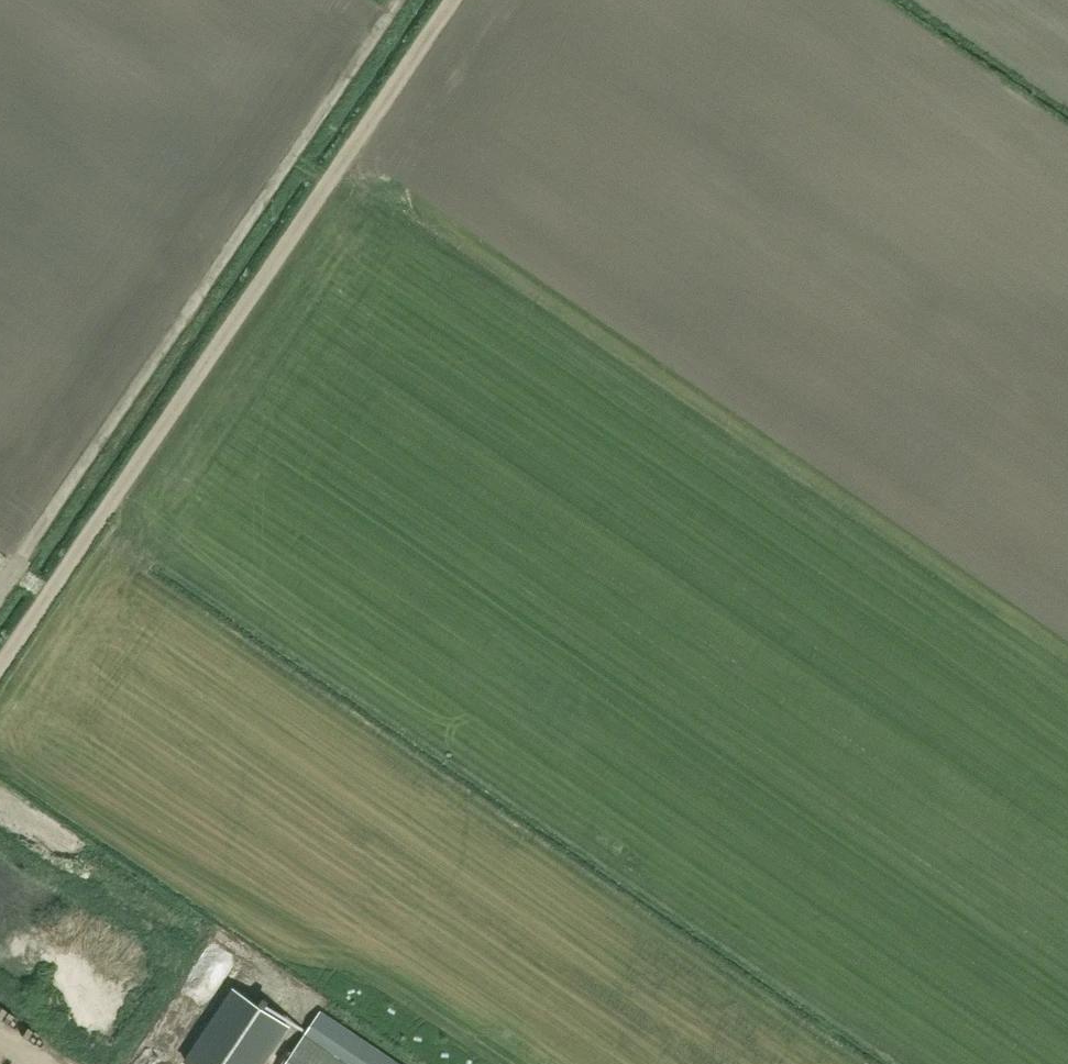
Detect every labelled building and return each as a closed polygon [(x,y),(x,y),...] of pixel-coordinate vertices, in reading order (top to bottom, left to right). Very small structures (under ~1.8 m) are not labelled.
[(228,981),(183,1058),(194,1063),(263,1063),(290,1018),(228,981)] [(304,1036),(285,1063),(346,1063),(304,1036)]
